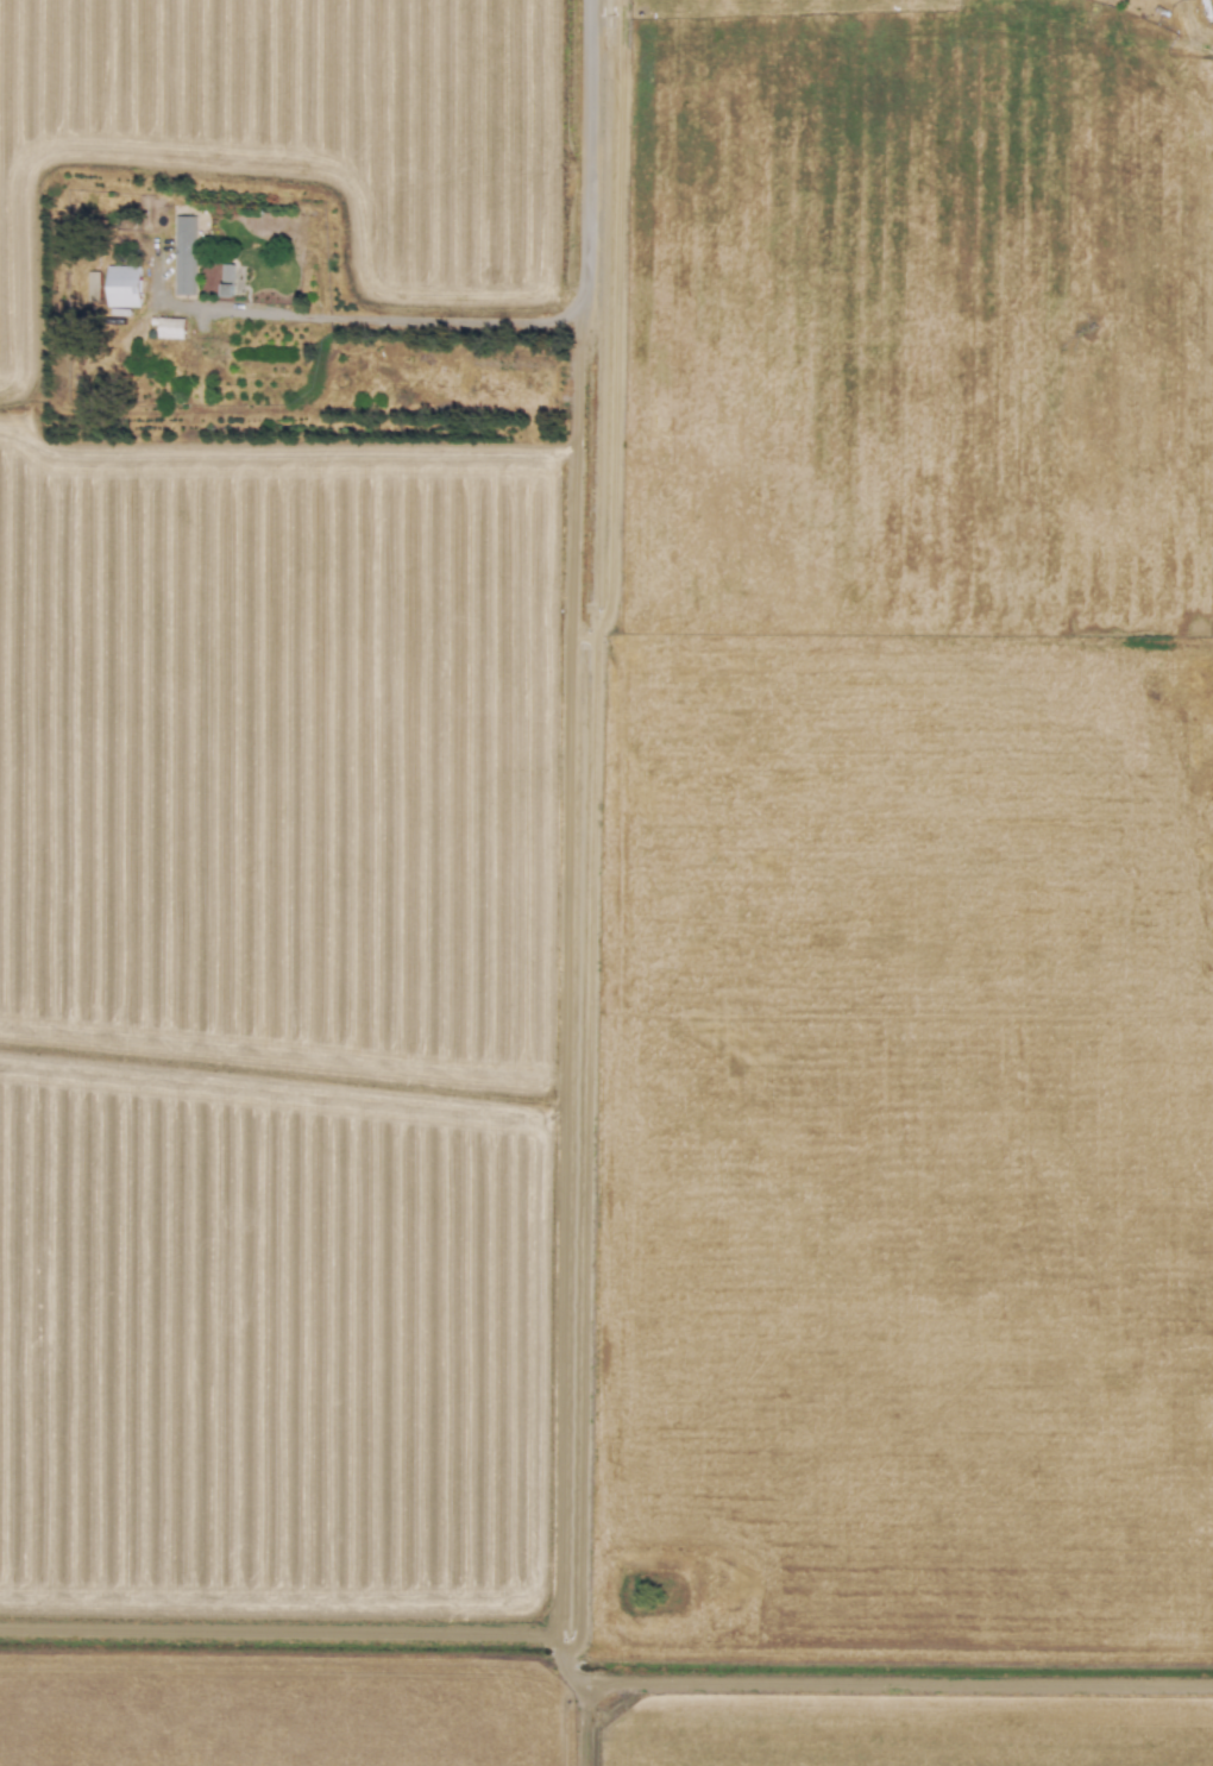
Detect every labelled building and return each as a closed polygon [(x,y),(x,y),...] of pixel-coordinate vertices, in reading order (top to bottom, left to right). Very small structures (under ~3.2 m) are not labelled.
[(174,295),(194,296),(196,217),(175,216),(174,295)] [(233,280),(234,265),(222,264),(221,280),(233,280)] [(139,307),(139,266),(107,266),(106,306),(139,307)] [(98,272),(87,272),(87,300),(99,300),(98,272)] [(183,339),(184,318),(154,318),(154,338),(183,339)]
